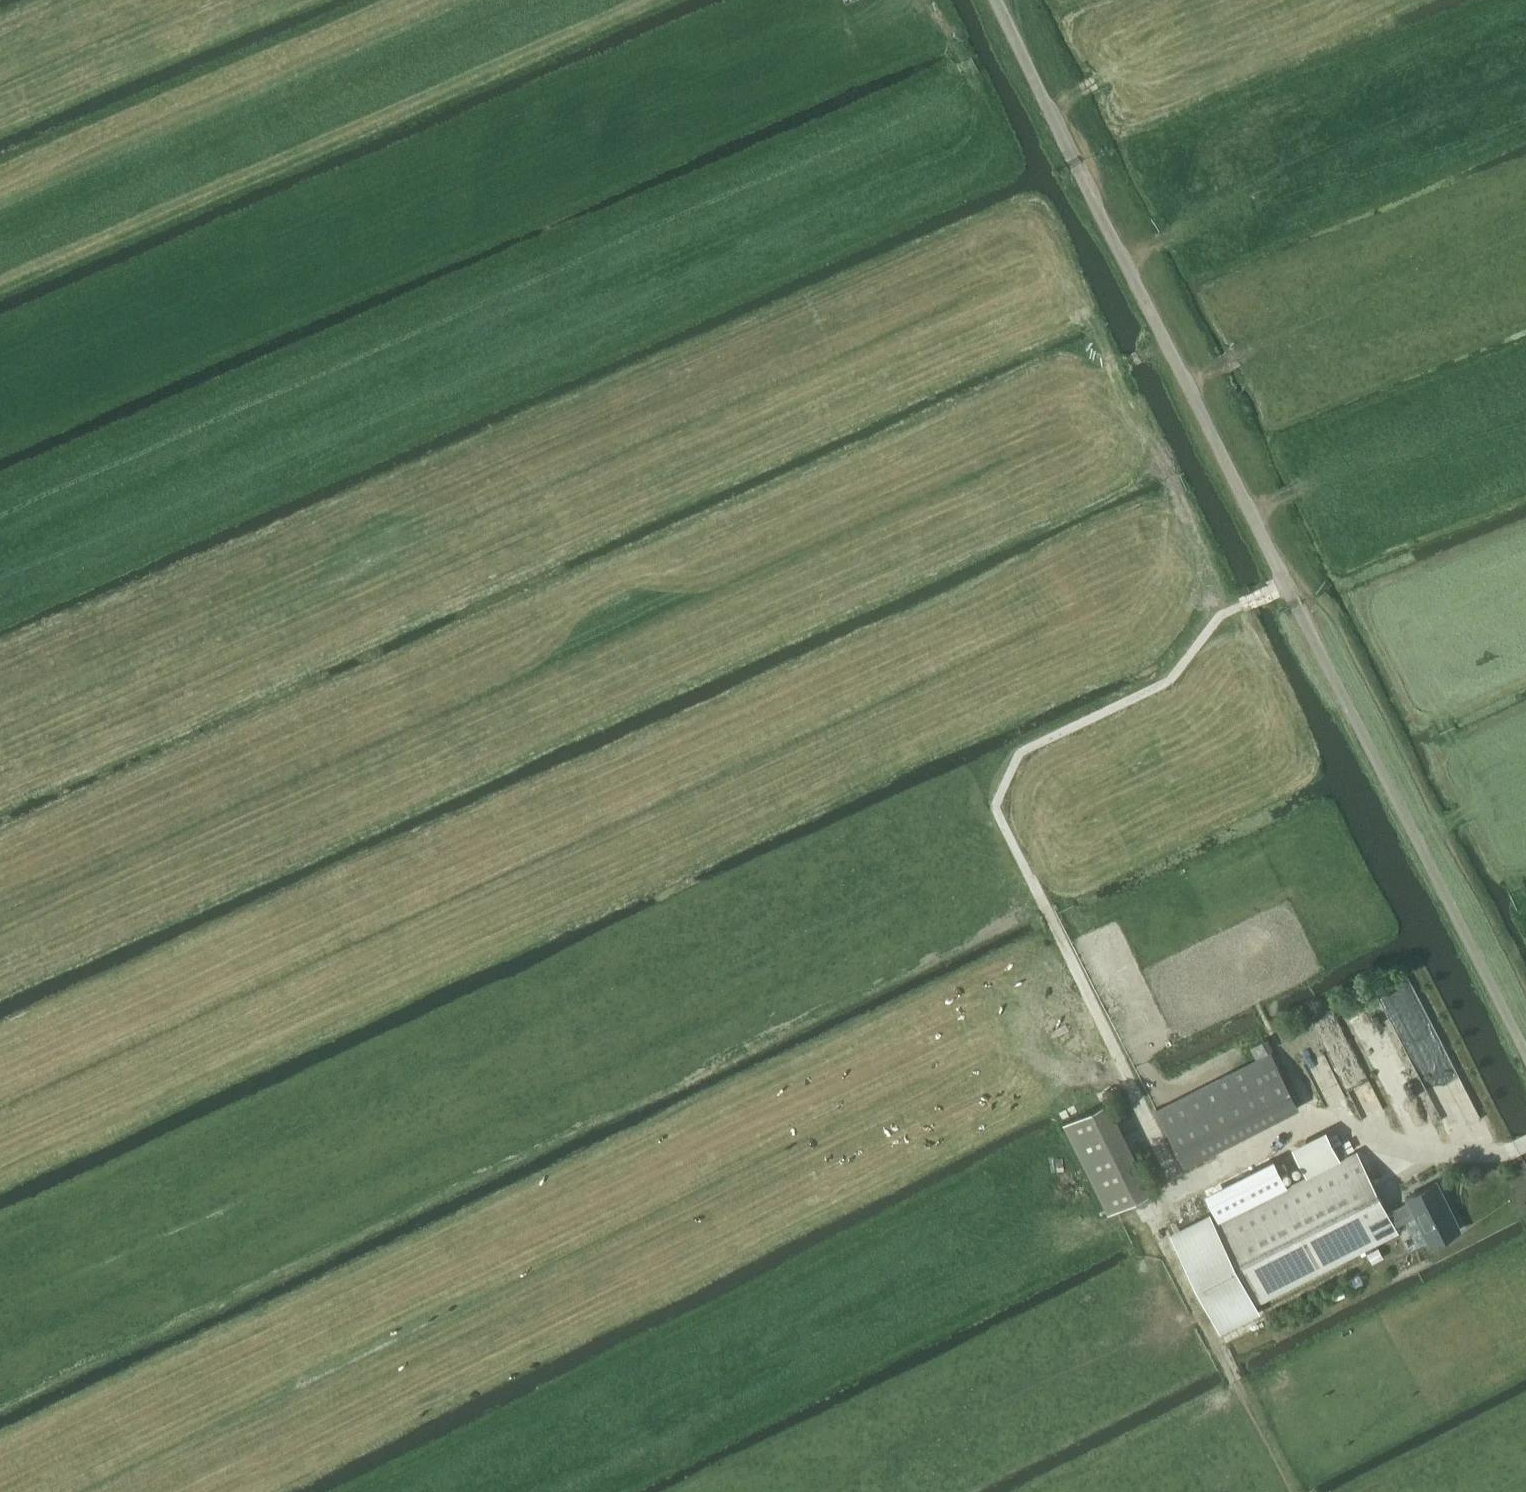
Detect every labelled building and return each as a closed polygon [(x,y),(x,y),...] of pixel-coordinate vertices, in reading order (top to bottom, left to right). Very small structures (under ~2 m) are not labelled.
[(1157,1110),(1186,1167),(1301,1109),(1273,1053),(1157,1110)] [(1110,1215),(1153,1194),(1111,1107),(1067,1129),(1110,1215)] [(1188,1228),(1173,1236),(1220,1329),(1258,1309),(1256,1306),(1400,1233),(1396,1226),(1418,1215),(1433,1245),(1463,1229),(1438,1181),(1408,1197),(1410,1201),(1389,1212),(1357,1149),(1353,1151),(1338,1158),(1214,1222),(1211,1217),(1204,1220),(1188,1228)] [(1378,1249),(1369,1253),(1372,1261),(1382,1256),(1378,1249)]
